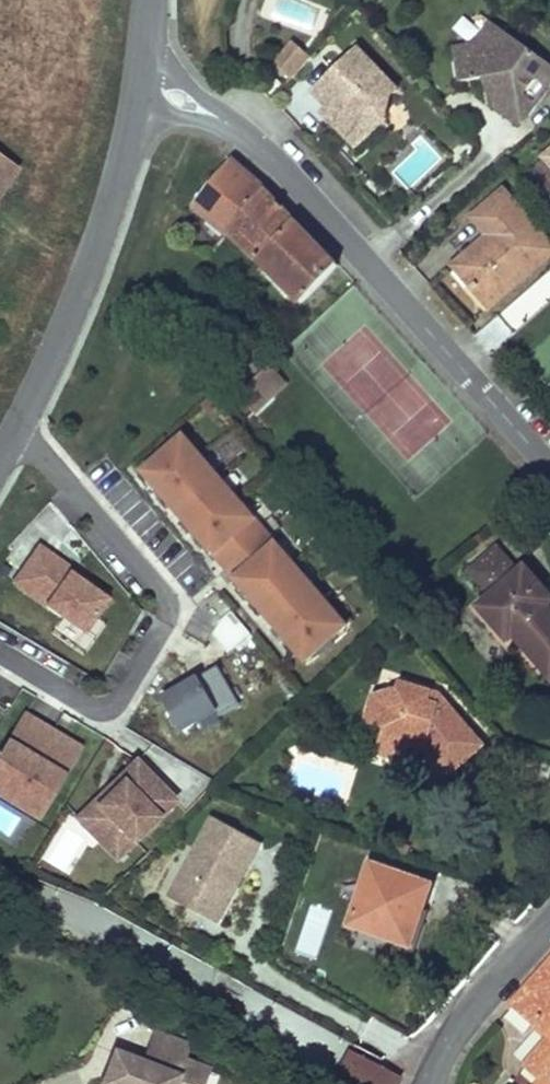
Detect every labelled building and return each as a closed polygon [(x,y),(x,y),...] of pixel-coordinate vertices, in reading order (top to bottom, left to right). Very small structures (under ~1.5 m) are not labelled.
[(491,24),(473,46),(454,48),(457,81),(483,79),(497,91),(485,106),(497,116),(513,129),(549,84),(549,73),(491,24)] [(291,39),(271,64),(290,80),(310,54),(291,39)] [(397,94),(356,52),(313,93),(326,108),(335,117),(329,123),(339,133),(356,151),(372,136),(362,126),(391,99),(397,94)] [(362,126),(372,136),(386,122),(391,99),(362,126)] [(320,113),(329,123),(335,117),(326,108),(320,113)] [(231,151),(210,133),(175,188),(196,206),(230,163),(225,158),(231,151)] [(236,155),(231,151),(225,158),(230,163),(236,155)] [(0,161),(0,194),(15,172),(0,161)] [(245,176),(230,163),(196,206),(193,209),(225,237),(227,235),(263,191),(245,176)] [(338,266),(263,191),(227,235),(257,262),(245,280),(253,285),(264,270),(301,307),(338,266)] [(504,191),(472,219),(489,237),(496,245),(469,269),(480,283),(472,290),(489,309),(549,257),(549,245),(504,191)] [(408,196),(399,204),(406,212),(415,204),(408,196)] [(496,245),(489,237),(453,268),(472,290),(480,283),(469,269),(496,245)] [(253,285),(245,280),(239,290),(246,296),(253,285)] [(237,315),(227,305),(216,318),(226,327),(237,315)] [(286,385),(270,367),(252,383),(269,401),(286,385)] [(269,401),(252,383),(237,397),(253,415),(269,401)] [(264,531),(185,437),(143,473),(223,566),(264,531)] [(235,581),(255,563),(247,554),(268,536),(264,531),(223,566),(235,581)] [(348,628),(268,536),(247,554),(255,563),(235,581),(306,664),(348,628)] [(110,598),(88,582),(85,586),(71,576),(74,572),(40,548),(14,584),(62,619),(84,634),(96,619),(110,598)] [(499,550),(471,573),(493,598),(480,609),(509,642),(515,637),(549,677),(549,611),(548,609),(549,607),(549,598),(542,589),(527,571),(520,576),(499,550)] [(88,582),(74,572),(71,576),(85,586),(88,582)] [(240,706),(219,668),(162,700),(181,733),(217,713),(219,718),(240,706)] [(399,684),(392,704),(374,698),(364,725),(382,732),(376,748),(399,756),(409,751),(424,756),(445,781),(483,749),(453,714),(436,708),(429,705),(432,696),(399,684)] [(436,708),(439,699),(432,696),(429,705),(436,708)] [(81,749),(25,716),(22,721),(78,755),(81,749)] [(78,755),(22,721),(0,758),(0,782),(45,809),(78,755)] [(373,756),(403,767),(409,751),(399,756),(376,748),(373,756)] [(132,845),(175,803),(136,763),(118,780),(122,784),(98,808),(94,804),(76,821),(93,839),(110,822),(132,845)] [(98,808),(122,784),(118,780),(94,804),(98,808)] [(0,782),(0,798),(38,821),(45,809),(0,782)] [(132,845),(110,822),(93,839),(116,862),(132,845)] [(214,929),(253,853),(205,828),(165,903),(214,929)] [(394,845),(390,855),(403,860),(406,849),(394,845)] [(419,927),(432,888),(372,867),(351,927),(405,947),(413,925),(419,927)] [(297,951),(317,957),(330,910),(311,904),(297,951)] [(419,927),(413,925),(405,947),(412,949),(419,927)] [(514,1006),(549,1038),(549,966),(514,1006)] [(122,1055),(108,1083),(209,1083),(214,1073),(190,1061),(196,1048),(159,1035),(147,1065),(122,1055)] [(527,1066),(543,1081),(541,1083),(549,1083),(549,1039),(527,1066)] [(400,1077),(361,1056),(346,1083),(397,1083),(400,1077)]
